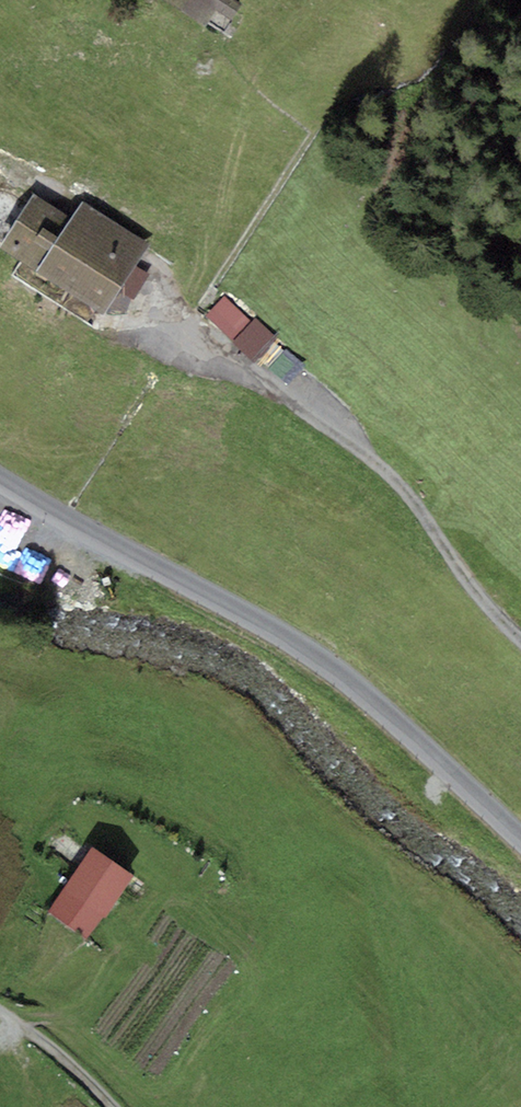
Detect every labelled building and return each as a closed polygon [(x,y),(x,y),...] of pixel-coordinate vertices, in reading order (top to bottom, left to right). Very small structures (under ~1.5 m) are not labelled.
[(234,0),(171,0),(222,33),(241,5),(234,0)] [(149,244),(80,200),(70,216),(35,193),(0,247),(104,314),(149,244)] [(234,341),(252,322),(225,296),(207,315),(234,341)] [(253,363),(277,338),(257,318),(252,322),(234,341),(233,342),(253,363)] [(9,576),(28,535),(0,522),(0,572),(9,576)] [(50,914),(88,939),(133,874),(95,848),(50,914)]
